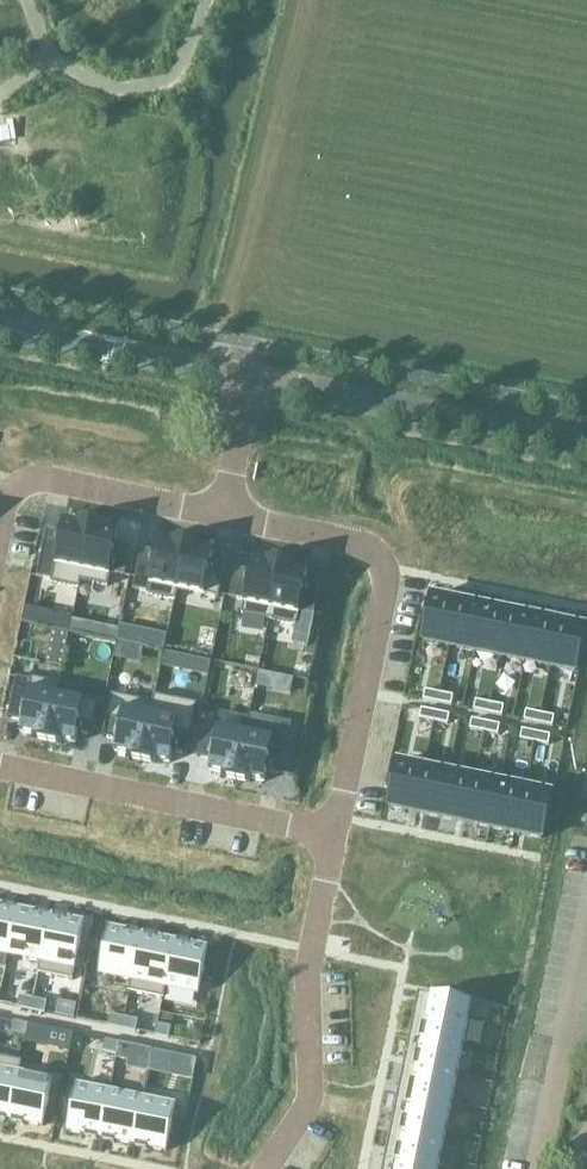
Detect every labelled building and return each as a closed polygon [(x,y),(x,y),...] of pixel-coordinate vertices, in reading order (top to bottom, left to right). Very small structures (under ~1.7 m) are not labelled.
[(0,131),(0,145),(9,143),(6,130),(0,131)] [(46,529),(36,577),(51,580),(50,583),(78,588),(91,522),(90,523),(77,520),(76,523),(63,521),(60,532),(46,529)] [(91,522),(78,588),(79,589),(80,581),(107,587),(110,573),(124,576),(130,546),(116,543),(118,532),(105,529),(105,526),(91,523),(92,522),(91,522)] [(141,549),(132,589),(147,592),(146,595),(174,600),(186,541),(185,541),(185,543),(171,540),(171,543),(157,540),(155,551),(141,549)] [(186,541),(174,600),(175,601),(177,589),(218,598),(224,566),(210,563),(212,551),(199,549),(200,546),(186,543),(186,541)] [(235,568),(229,597),(244,600),(241,614),(268,620),(281,561),(280,560),(280,562),(266,559),(265,562),(252,560),(250,571),(235,568)] [(281,561),(268,620),(296,625),(299,612),(313,615),(319,585),(305,582),(307,571),(294,568),(294,565),(281,562),(281,561)] [(431,596),(422,642),(448,647),(458,602),(431,596)] [(458,602),(448,647),(474,652),(483,607),(458,602)] [(68,615),(23,607),(20,622),(65,631),(68,615)] [(483,607),(474,652),(499,657),(508,612),(483,607)] [(508,612),(499,657),(524,662),(533,617),(508,612)] [(533,617),(524,662),(549,667),(558,622),(533,617)] [(115,628),(70,619),(67,632),(112,641),(115,628)] [(558,622),(549,667),(576,673),(585,628),(558,622)] [(138,628),(118,624),(115,641),(134,645),(138,628)] [(67,633),(51,630),(44,664),(60,667),(65,645),(67,633)] [(180,656),(163,652),(160,666),(177,670),(180,656)] [(266,673),(257,672),(254,686),(264,688),(266,673)] [(16,677),(8,718),(22,721),(20,732),(33,735),(32,738),(47,741),(57,695),(59,684),(31,678),(30,680),(16,677)] [(425,690),(423,700),(437,703),(439,693),(425,690)] [(439,693),(437,703),(451,706),(453,696),(439,693)] [(111,694),(102,738),(117,740),(114,752),(127,754),(127,758),(140,760),(152,703),(111,694)] [(57,695),(47,741),(61,744),(62,741),(75,744),(77,732),(91,735),(98,703),(57,695)] [(152,703),(140,760),(155,763),(156,760),(169,763),(172,752),(186,755),(196,704),(153,695),(152,703)] [(475,701),(473,710),(488,713),(489,704),(475,701)] [(489,704),(488,713),(502,716),(504,706),(489,704)] [(421,709),(419,719),(433,722),(435,712),(421,709)] [(526,711),(524,721),(538,723),(540,714),(526,711)] [(435,712),(433,722),(447,724),(449,715),(435,712)] [(203,727),(197,757),(211,760),(209,771),(222,774),(221,777),(235,780),(245,733),(247,719),(219,713),(216,730),(203,727)] [(540,714),(538,723),(552,726),(554,717),(540,714)] [(245,733),(235,780),(249,783),(250,779),(263,782),(266,771),(280,774),(290,726),(275,723),(248,717),(247,719),(245,733)] [(471,720),(469,729),(483,732),(485,722),(471,720)] [(485,722),(483,732),(498,735),(499,725),(485,722)] [(522,730),(520,740),(534,742),(536,733),(522,730)] [(536,733),(534,742),(548,745),(550,736),(536,733)] [(397,763),(388,808),(414,813),(423,768),(397,763)] [(423,768),(414,813),(440,818),(449,773),(423,768)] [(449,773),(440,818),(465,823),(474,778),(449,773)] [(474,778),(465,823),(490,829),(499,784),(474,778)] [(499,784),(490,829),(515,834),(524,789),(499,784)] [(524,789),(515,834),(542,839),(551,794),(524,789)] [(4,965),(6,955),(7,955),(17,909),(15,908),(15,906),(3,904),(3,906),(0,905),(0,965),(4,965)] [(17,909),(7,955),(40,962),(37,973),(39,973),(51,916),(47,915),(48,913),(36,910),(36,912),(17,909)] [(51,916),(39,973),(72,980),(84,922),(65,918),(65,916),(53,914),(53,916),(51,916)] [(107,927),(98,974),(131,980),(140,934),(107,927)] [(131,980),(128,992),(163,999),(165,988),(174,941),(140,934),(131,980)] [(174,941),(165,988),(198,994),(207,948),(174,941)] [(381,1168),(438,1168),(468,1020),(487,1024),(491,1007),(423,993),(421,1005),(415,1004),(381,1168)] [(19,996),(17,1008),(31,1010),(33,999),(19,996)] [(33,999),(31,1010),(45,1013),(47,1002),(33,999)] [(57,1001),(54,1015),(74,1019),(76,1005),(57,1001)] [(110,1015),(108,1026),(122,1029),(124,1017),(110,1015)] [(124,1017),(122,1029),(135,1032),(138,1020),(124,1017)] [(11,1022),(8,1034),(20,1036),(23,1024),(11,1022)] [(20,1036),(19,1043),(42,1047),(46,1029),(23,1024),(20,1036)] [(156,1024),(154,1036),(168,1038),(171,1027),(156,1024)] [(104,1040),(102,1051),(116,1054),(119,1043),(104,1040)] [(116,1054),(116,1058),(128,1061),(126,1068),(131,1069),(147,1072),(151,1050),(136,1047),(119,1043),(116,1054)] [(196,1059),(195,1059),(174,1055),(151,1050),(147,1072),(191,1081),(196,1059)] [(5,1121),(6,1119),(9,1120),(19,1073),(21,1062),(0,1057),(0,1120),(5,1121)] [(19,1073),(9,1120),(11,1120),(11,1122),(22,1124),(23,1122),(42,1126),(52,1079),(19,1073)] [(75,1084),(66,1131),(85,1135),(85,1137),(97,1139),(97,1137),(100,1138),(109,1091),(75,1084)] [(109,1091),(100,1138),(102,1138),(102,1140),(114,1143),(114,1141),(134,1145),(143,1098),(109,1091)] [(143,1098),(134,1145),(135,1145),(135,1147),(146,1149),(147,1147),(166,1151),(175,1105),(143,1098)]
